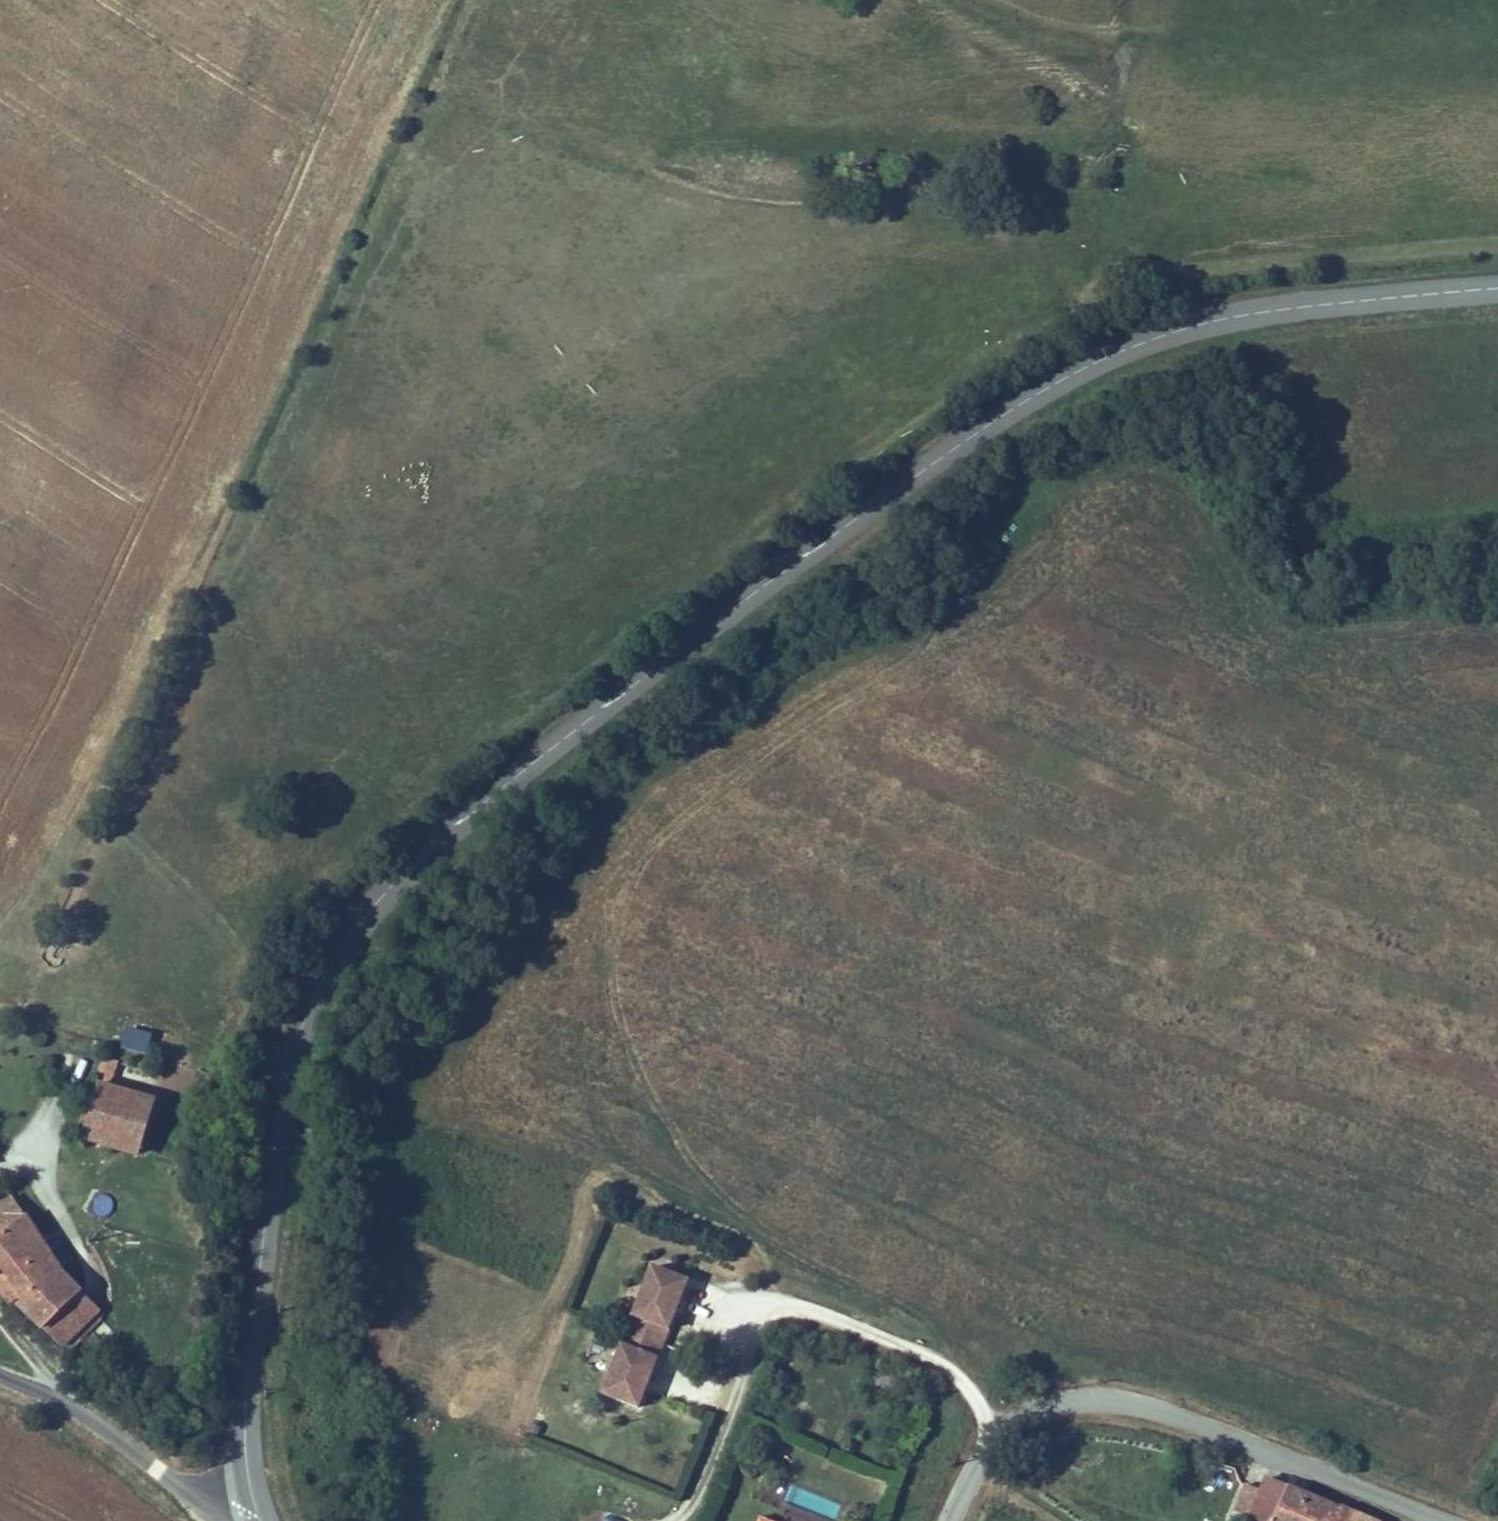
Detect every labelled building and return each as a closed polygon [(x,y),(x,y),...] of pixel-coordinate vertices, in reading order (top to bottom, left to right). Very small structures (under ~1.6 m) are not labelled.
[(126,1025),(120,1048),(146,1054),(152,1032),(126,1025)] [(114,1080),(117,1060),(102,1057),(99,1077),(114,1080)] [(153,1101),(98,1086),(83,1140),(138,1155),(153,1101)] [(4,1270),(28,1303),(21,1308),(44,1331),(80,1294),(13,1198),(0,1208),(0,1273),(4,1270)] [(663,1345),(688,1282),(653,1268),(628,1331),(663,1345)] [(4,1270),(0,1273),(0,1290),(14,1309),(17,1311),(21,1308),(28,1303),(4,1270)] [(99,1316),(80,1294),(44,1331),(64,1349),(66,1347),(97,1318),(99,1316)] [(97,1318),(66,1347),(72,1352),(102,1323),(97,1318)] [(638,1408),(663,1345),(628,1331),(603,1394),(638,1408)] [(1251,1519),(1250,1520),(1370,1520),(1268,1478),(1262,1491),(1248,1485),(1236,1513),(1251,1519)]
